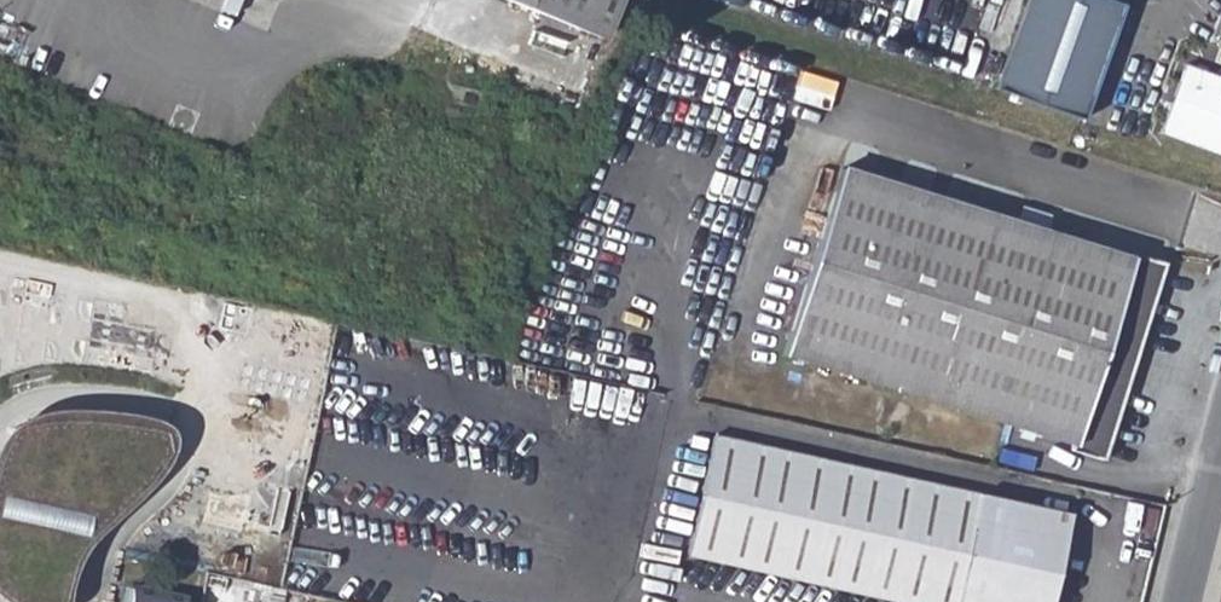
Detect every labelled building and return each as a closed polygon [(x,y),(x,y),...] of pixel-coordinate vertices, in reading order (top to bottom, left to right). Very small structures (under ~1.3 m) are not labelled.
[(606,38),(621,0),(510,0),(606,38)] [(1106,0),(1030,0),(998,88),(1085,119),(1126,7),(1106,0)] [(1180,62),(1158,131),(1220,151),(1220,75),(1180,62)] [(1072,449),(1102,457),(1165,263),(1133,252),(1132,258),(844,167),(787,350),(1073,443),(1072,449)] [(74,578),(77,574),(81,554),(161,474),(170,452),(172,436),(169,426),(161,419),(143,414),(60,407),(24,417),(0,440),(0,595),(1,595),(5,601),(68,601),(72,597),(75,582),(74,578)] [(910,601),(1050,601),(1070,514),(716,434),(689,553),(910,601)] [(186,599),(132,586),(128,601),(185,601),(186,599)]
